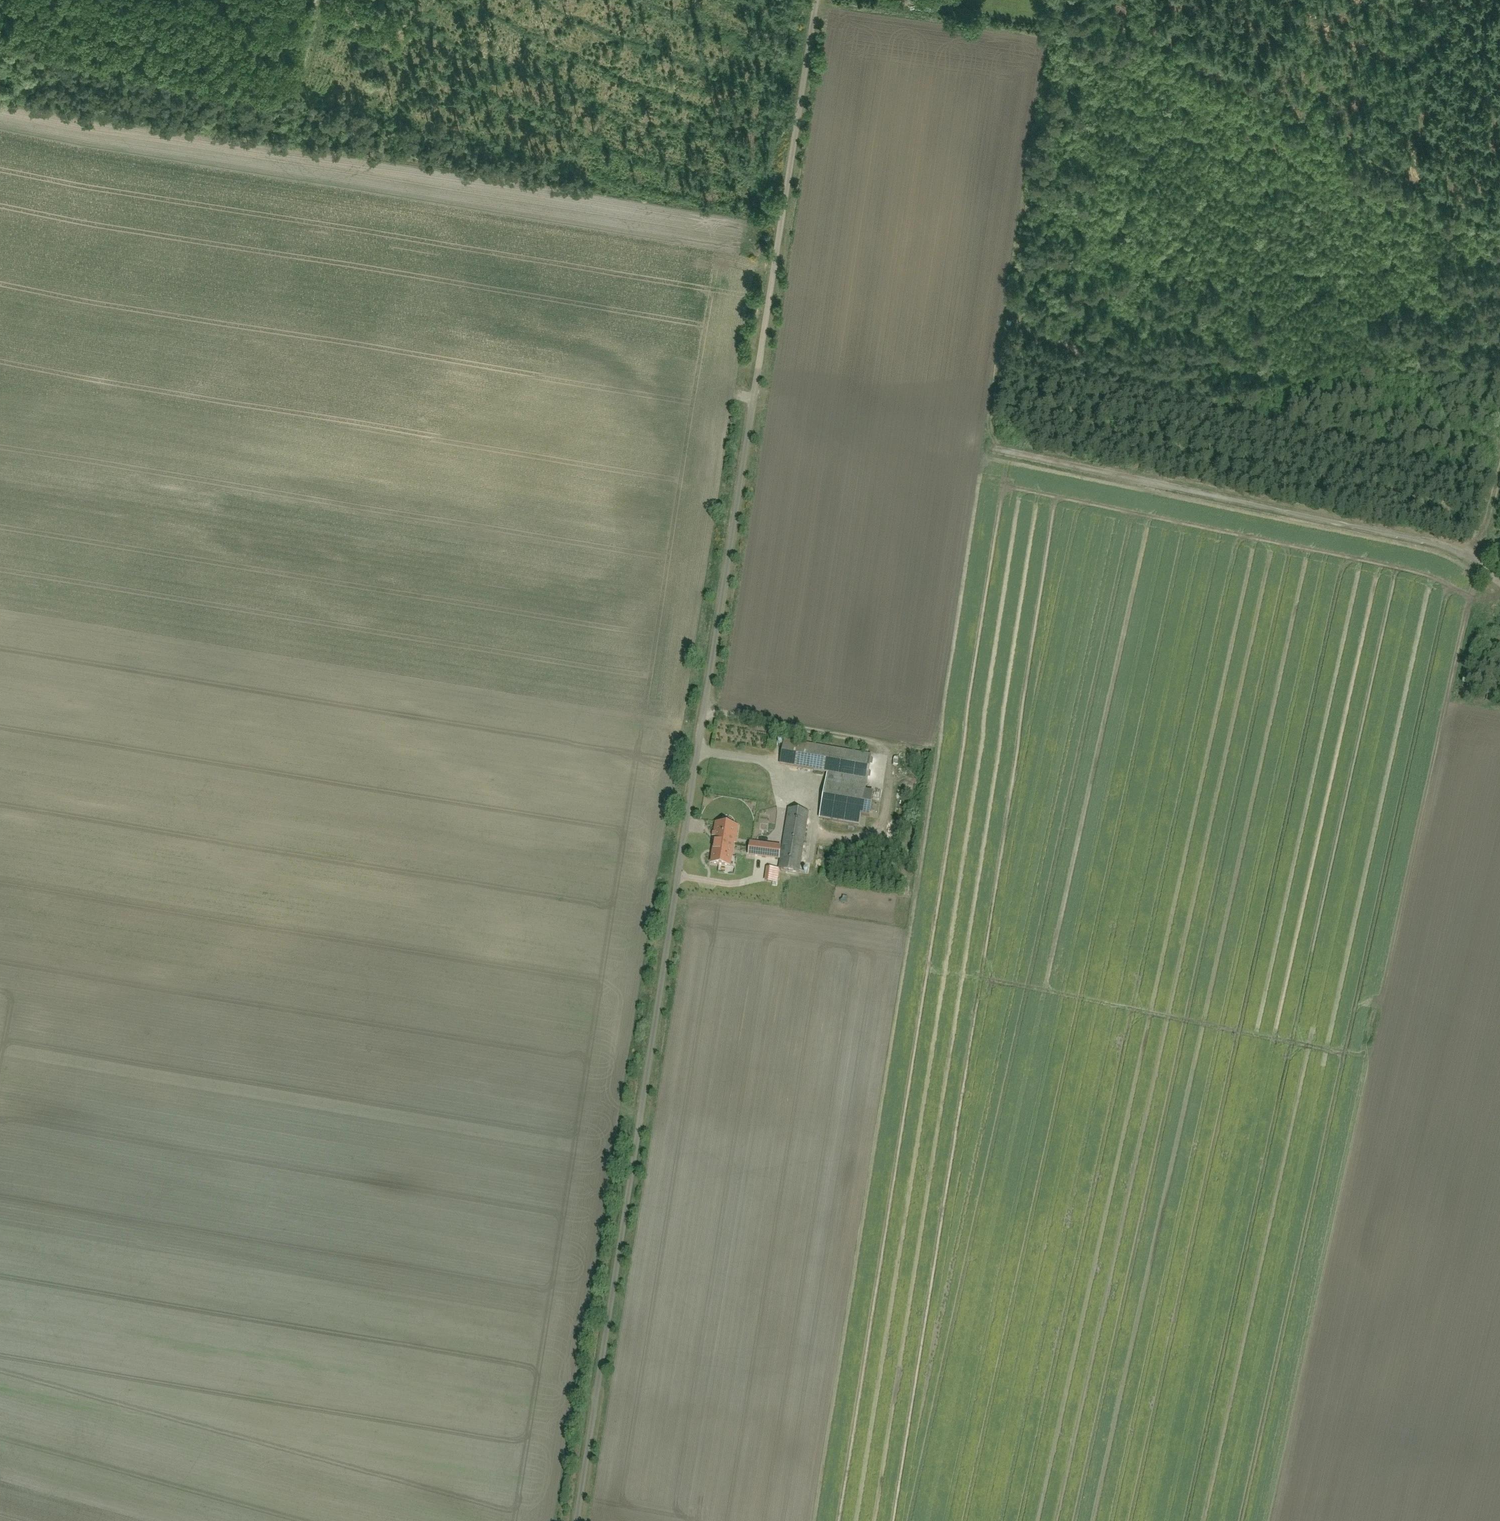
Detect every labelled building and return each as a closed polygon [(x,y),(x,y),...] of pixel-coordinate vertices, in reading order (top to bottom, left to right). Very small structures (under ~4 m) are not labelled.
[(788,740),(783,766),(869,781),(873,754),(788,740)] [(830,778),(822,819),(864,827),(872,786),(830,778)] [(809,815),(791,812),(781,868),(799,871),(809,815)] [(781,848),(754,843),(750,863),(777,867),(781,848)] [(747,851),(738,849),(736,860),(745,862),(747,851)]
